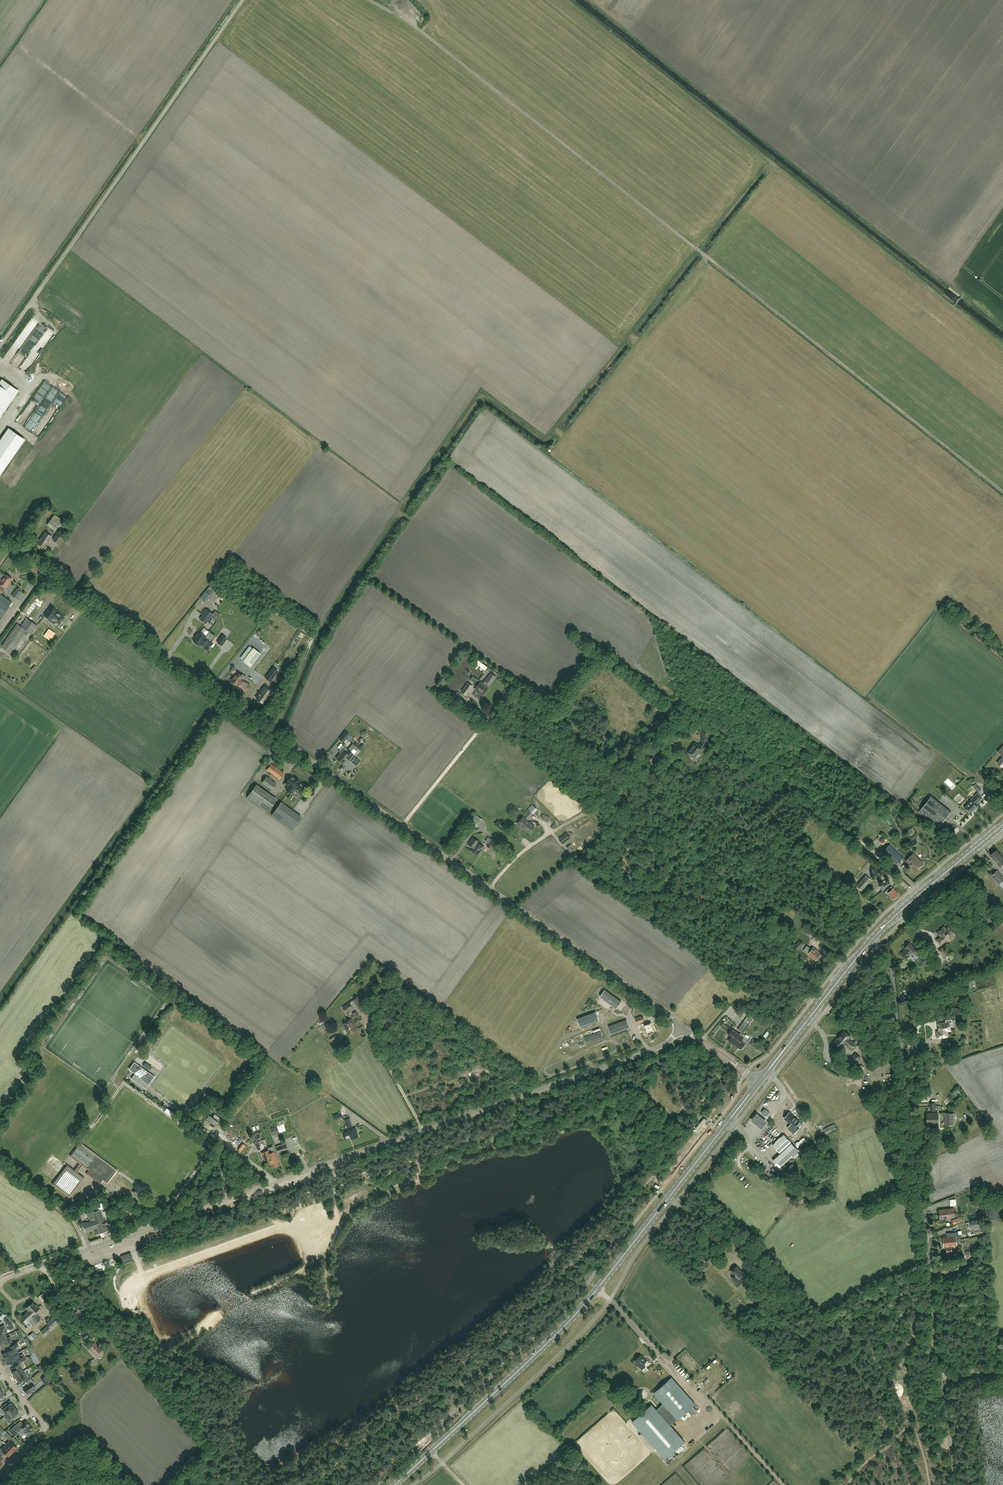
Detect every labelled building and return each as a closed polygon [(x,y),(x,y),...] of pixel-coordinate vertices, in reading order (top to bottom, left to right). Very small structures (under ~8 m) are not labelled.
[(22,331),(28,336),(36,324),(30,320),(22,331)] [(37,330),(27,341),(29,343),(34,337),(36,340),(41,334),(37,330)] [(18,391),(2,380),(0,384),(0,416),(18,391)] [(45,380),(36,394),(41,398),(50,383),(45,380)] [(18,420),(23,424),(34,407),(28,403),(18,420)] [(44,427),(57,409),(52,406),(40,423),(44,427)] [(24,439),(9,429),(0,442),(0,474),(24,439)] [(55,531),(63,521),(55,514),(47,525),(55,531)] [(44,548),(52,537),(46,532),(38,543),(44,548)] [(57,534),(53,540),(59,544),(63,538),(57,534)] [(5,574),(2,579),(8,583),(12,579),(5,574)] [(0,582),(0,618),(1,619),(12,602),(0,594),(5,587),(5,588),(8,583),(2,579),(0,582)] [(17,599),(22,592),(17,589),(12,596),(17,599)] [(209,596),(204,592),(200,598),(205,601),(209,596)] [(40,608),(44,602),(36,597),(32,603),(33,603),(25,614),(29,616),(36,605),(40,608)] [(51,607),(44,615),(51,620),(53,621),(54,620),(60,624),(64,617),(56,612),(57,611),(55,610),(56,609),(53,607),(52,608),(51,607)] [(213,614),(206,609),(200,619),(206,624),(213,614)] [(215,611),(213,614),(211,617),(216,621),(220,615),(215,611)] [(31,634),(37,625),(27,618),(21,627),(18,624),(2,647),(10,652),(25,630),(31,634)] [(230,629),(234,624),(230,620),(226,625),(230,629)] [(200,644),(206,636),(200,632),(193,641),(194,642),(194,643),(196,644),(197,644),(199,645),(200,644)] [(209,632),(206,636),(200,644),(204,647),(204,648),(207,650),(207,649),(208,650),(213,643),(207,640),(212,634),(209,632)] [(227,639),(222,635),(217,642),(222,646),(227,639)] [(287,636),(285,639),(291,644),(293,641),(287,636)] [(253,647),(243,661),(250,667),(261,654),(253,647)] [(274,678),(276,674),(278,671),(273,667),(271,670),(268,674),(265,678),(271,682),(274,678)] [(241,675),(237,672),(230,681),(236,685),(237,685),(244,675),(242,673),(241,675)] [(491,685),(496,677),(491,673),(483,683),(480,682),(475,689),(483,695),(488,688),(488,687),(490,685),(491,685)] [(237,685),(239,687),(240,686),(246,691),(250,685),(243,680),(246,677),(244,675),(237,685)] [(468,683),(462,691),(467,695),(473,687),(468,683)] [(264,687),(256,698),(263,703),(271,692),(264,687)] [(345,731),(339,739),(343,743),(349,735),(345,731)] [(708,742),(709,735),(709,732),(702,731),(701,741),(702,741),(702,742),(699,745),(698,745),(695,743),(688,752),(695,758),(699,752),(700,753),(704,748),(703,748),(706,744),(707,742),(708,742)] [(658,751),(650,745),(646,750),(654,756),(658,751)] [(346,753),(348,755),(350,752),(347,750),(342,746),(339,750),(341,752),(336,758),(340,761),(346,753)] [(354,755),(350,752),(348,755),(346,753),(340,761),(343,764),(347,759),(349,760),(354,755)] [(356,766),(360,761),(355,757),(351,761),(356,766)] [(656,763),(653,757),(647,760),(650,766),(656,763)] [(279,779),(284,773),(271,764),(267,770),(279,779)] [(291,776),(286,783),(289,785),(286,789),(291,794),(294,789),(298,792),(304,785),(299,782),(299,781),(295,778),(295,779),(291,776)] [(266,777),(265,778),(262,783),(272,790),(276,784),(266,777)] [(981,789),(978,786),(975,783),(972,786),(979,792),(981,789)] [(276,800),(256,785),(247,797),(267,812),(276,800)] [(972,799),(977,803),(982,798),(977,793),(972,799)] [(951,812),(931,796),(918,812),(938,828),(951,812)] [(977,803),(972,799),(969,801),(970,802),(969,802),(970,802),(964,807),(964,808),(970,814),(971,814),(978,806),(979,806),(979,805),(978,805),(977,803)] [(271,815),(283,823),(292,811),(280,803),(271,815)] [(534,805),(530,809),(534,813),(538,809),(534,805)] [(530,810),(524,816),(528,820),(533,814),(530,810)] [(522,828),(522,827),(529,833),(535,827),(523,817),(517,823),(518,824),(518,826),(520,827),(521,827),(522,828)] [(603,823),(598,827),(601,832),(606,828),(603,823)] [(567,834),(560,840),(563,844),(570,838),(567,834)] [(471,850),(478,855),(484,847),(477,842),(478,841),(473,837),(468,844),(473,847),(471,850)] [(496,842),(492,839),(487,846),(491,849),(496,842)] [(889,844),(883,851),(896,863),(896,864),(902,857),(889,844)] [(1002,864),(1002,857),(997,850),(991,856),(1000,866),(1002,864)] [(915,871),(923,864),(913,854),(905,861),(915,871)] [(1002,884),(1002,877),(997,871),(991,876),(998,884),(999,883),(1001,886),(1002,884)] [(865,875),(856,886),(861,891),(871,880),(865,875)] [(893,889),(891,886),(885,891),(887,893),(892,900),(898,895),(893,889)] [(986,914),(981,918),(986,923),(988,921),(992,925),(995,923),(986,914)] [(786,930),(777,924),(774,928),(783,934),(786,930)] [(936,940),(940,945),(953,934),(948,928),(945,930),(943,927),(939,931),(941,933),(939,935),(941,937),(936,940)] [(799,949),(804,944),(800,940),(795,946),(799,949)] [(905,948),(906,949),(901,954),(905,959),(911,953),(912,952),(916,955),(919,952),(915,948),(915,949),(909,943),(905,948)] [(816,960),(821,954),(813,948),(812,949),(807,946),(803,950),(816,960)] [(359,996),(353,1000),(362,1012),(368,1008),(359,996)] [(346,1013),(353,1007),(350,1003),(343,1008),(344,1010),(345,1012),(346,1012),(346,1013)] [(580,1028),(599,1021),(596,1011),(576,1018),(580,1028)] [(369,1014),(370,1022),(377,1020),(375,1013),(369,1014)] [(637,1024),(643,1022),(641,1016),(635,1018),(637,1024)] [(385,1031),(393,1029),(391,1017),(382,1019),(385,1031)] [(738,1029),(743,1033),(751,1022),(746,1018),(738,1029)] [(343,1024),(349,1034),(357,1030),(351,1019),(343,1024)] [(948,1036),(947,1032),(951,1031),(950,1023),(952,1023),(952,1019),(945,1020),(946,1023),(938,1024),(939,1032),(937,1032),(938,1038),(948,1036)] [(611,1034),(629,1028),(626,1020),(608,1026),(611,1034)] [(647,1035),(654,1033),(651,1023),(644,1025),(647,1035)] [(741,1033),(739,1034),(732,1029),(729,1034),(732,1036),(728,1041),(733,1044),(734,1044),(740,1049),(744,1043),(741,1041),(745,1036),(741,1033)] [(586,1043),(602,1037),(600,1031),(584,1037),(586,1043)] [(844,1031),(838,1038),(845,1044),(852,1050),(856,1045),(849,1039),(851,1037),(844,1031)] [(845,1044),(838,1038),(834,1042),(838,1045),(838,1046),(839,1047),(841,1047),(842,1048),(845,1044)] [(856,1054),(850,1061),(854,1065),(860,1058),(856,1054)] [(134,1062),(129,1069),(135,1074),(132,1078),(146,1089),(155,1076),(134,1062)] [(862,1065),(856,1071),(859,1075),(865,1068),(862,1065)] [(167,1108),(164,1111),(174,1119),(177,1115),(167,1108)] [(927,1123),(938,1123),(938,1113),(927,1113),(927,1123)] [(954,1125),(954,1115),(954,1113),(945,1113),(945,1125),(954,1125)] [(219,1122),(209,1114),(206,1118),(216,1126),(219,1122)] [(767,1122),(756,1114),(751,1122),(761,1130),(767,1122)] [(799,1128),(802,1124),(799,1122),(792,1116),(787,1121),(794,1127),(794,1128),(797,1130),(799,1128)] [(347,1128),(353,1126),(350,1118),(345,1119),(347,1128)] [(704,1118),(696,1128),(698,1131),(707,1120),(704,1118)] [(825,1134),(836,1129),(834,1124),(823,1130),(825,1134)] [(277,1127),(270,1130),(272,1135),(279,1133),(277,1127)] [(348,1131),(343,1133),(345,1139),(349,1137),(350,1136),(352,1139),(358,1137),(358,1134),(356,1128),(348,1131)] [(792,1158),(799,1151),(792,1143),(791,1143),(790,1142),(784,1134),(772,1145),(779,1153),(780,1151),(781,1152),(773,1160),(782,1171),(794,1160),(792,1158)] [(265,1148),(262,1140),(255,1143),(258,1151),(265,1148)] [(278,1153),(288,1149),(286,1142),(284,1143),(284,1144),(276,1147),(278,1153)] [(109,1175),(113,1170),(98,1159),(98,1160),(94,1157),(79,1146),(71,1156),(87,1167),(88,1166),(91,1169),(87,1173),(100,1183),(103,1179),(105,1180),(108,1176),(110,1178),(111,1176),(109,1175)] [(279,1165),(274,1151),(269,1153),(268,1150),(261,1152),(264,1160),(268,1158),(269,1162),(270,1162),(272,1167),(279,1165)] [(69,1196),(72,1192),(83,1178),(67,1166),(53,1184),(69,1196)] [(807,1205),(825,1197),(823,1190),(804,1199),(807,1205)] [(99,1233),(101,1236),(104,1235),(103,1232),(108,1230),(106,1224),(107,1224),(105,1220),(104,1220),(100,1209),(98,1210),(96,1206),(87,1212),(90,1221),(83,1224),(83,1223),(79,1224),(81,1230),(85,1228),(86,1231),(97,1227),(99,1233)] [(957,1213),(954,1213),(954,1208),(946,1209),(947,1218),(955,1217),(957,1217),(957,1213)] [(947,1218),(946,1209),(939,1210),(940,1218),(947,1218)] [(950,1246),(952,1245),(957,1245),(956,1242),(959,1241),(959,1239),(962,1239),(961,1234),(962,1234),(961,1231),(958,1231),(958,1232),(951,1233),(951,1236),(943,1237),(944,1246),(947,1246),(948,1248),(946,1248),(947,1252),(947,1251),(947,1254),(950,1253),(950,1251),(952,1251),(951,1247),(950,1247),(950,1246)] [(757,1253),(751,1259),(758,1266),(764,1260),(757,1253)] [(755,1270),(750,1264),(745,1268),(751,1274),(755,1270)] [(744,1274),(736,1266),(731,1271),(735,1276),(732,1279),(739,1285),(743,1281),(740,1277),(744,1274)] [(28,1318),(29,1319),(36,1313),(36,1312),(35,1311),(39,1307),(36,1304),(35,1305),(32,1302),(27,1307),(29,1310),(23,1316),(26,1320),(28,1318)] [(82,1322),(83,1313),(75,1311),(73,1320),(82,1322)] [(36,1313),(29,1319),(28,1320),(34,1326),(41,1319),(36,1313)] [(60,1322),(55,1316),(46,1324),(48,1326),(41,1332),(44,1336),(60,1322)] [(0,1339),(0,1346),(1,1345),(2,1348),(13,1343),(10,1337),(7,1338),(6,1336),(0,1339)] [(95,1355),(102,1350),(95,1342),(89,1347),(95,1355)] [(4,1356),(5,1359),(18,1352),(16,1349),(19,1347),(17,1343),(8,1347),(10,1350),(2,1354),(4,1357),(4,1356)] [(17,1363),(25,1359),(23,1354),(19,1356),(18,1352),(5,1359),(7,1361),(6,1361),(8,1364),(15,1360),(17,1363)] [(643,1364),(646,1362),(640,1355),(634,1360),(637,1363),(636,1364),(641,1369),(645,1366),(643,1364)] [(15,1377),(24,1371),(22,1368),(24,1366),(21,1362),(15,1366),(17,1368),(12,1372),(15,1377)] [(24,1371),(15,1377),(19,1382),(24,1379),(25,1381),(31,1377),(28,1372),(26,1374),(24,1371)] [(41,1379),(44,1382),(46,1385),(49,1383),(50,1382),(47,1379),(45,1376),(41,1379)] [(632,1422),(665,1459),(684,1442),(662,1416),(669,1410),(677,1420),(695,1404),(672,1377),(654,1393),(663,1404),(656,1410),(652,1404),(632,1422)] [(23,1388),(27,1394),(35,1387),(33,1385),(35,1384),(31,1378),(26,1382),(28,1384),(23,1388)] [(734,1386),(727,1392),(736,1403),(744,1397),(734,1386)] [(5,1408),(3,1406),(0,1408),(0,1412),(2,1414),(3,1413),(5,1415),(15,1407),(12,1403),(11,1404),(11,1403),(5,1408)] [(15,1407),(5,1415),(8,1418),(6,1419),(10,1423),(14,1420),(12,1417),(18,1412),(18,1411),(15,1407)] [(27,1435),(33,1430),(33,1429),(27,1422),(26,1421),(26,1422),(23,1424),(20,1427),(17,1423),(13,1427),(9,1431),(14,1437),(18,1433),(17,1432),(19,1431),(22,1429),(27,1435),(28,1435),(27,1435)] [(12,1437),(6,1432),(3,1435),(9,1440),(12,1437)] [(732,1433),(730,1434),(737,1442),(738,1440),(732,1433)] [(10,1441),(6,1445),(13,1452),(17,1447),(10,1441)] [(13,1452),(6,1445),(2,1450),(9,1456),(13,1452)]
